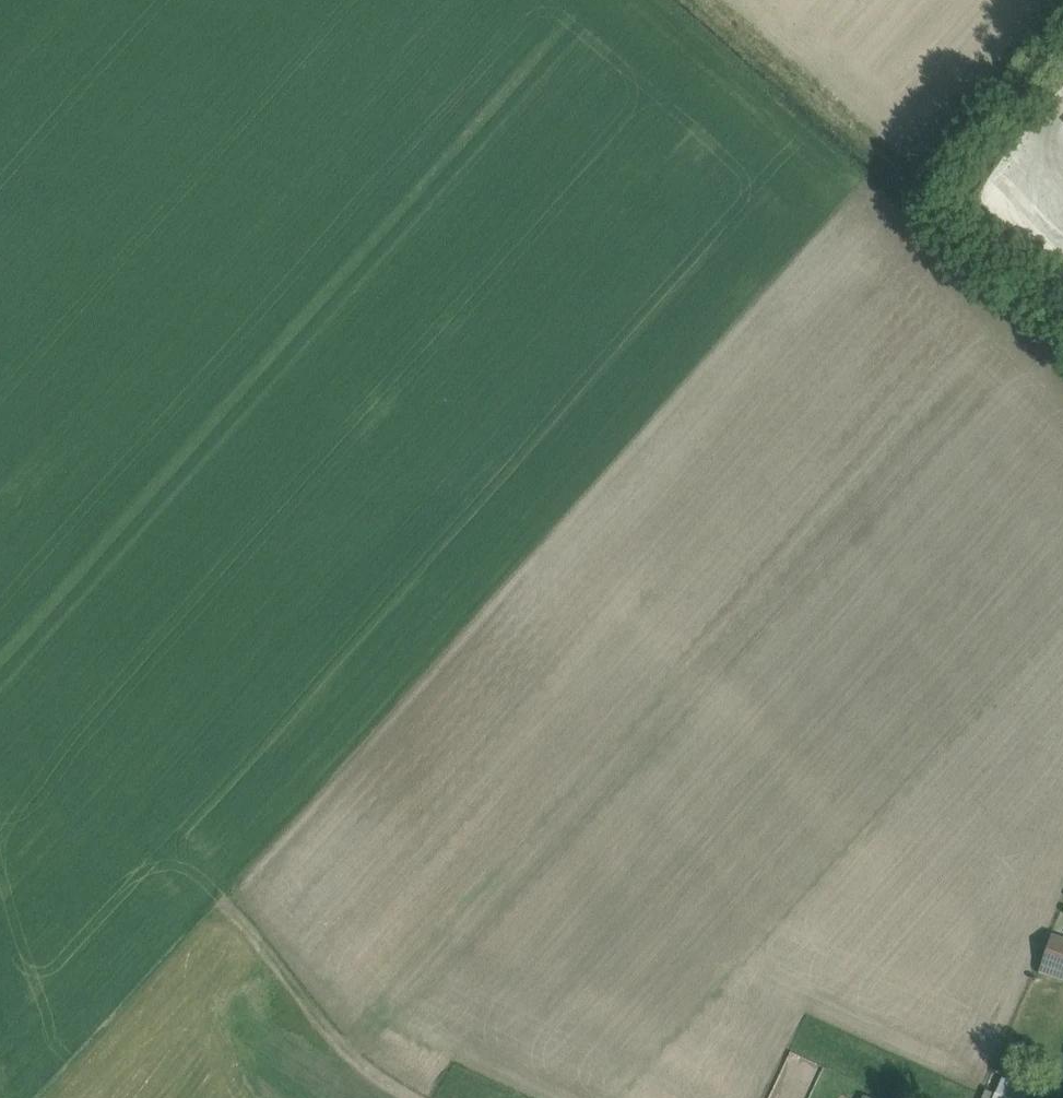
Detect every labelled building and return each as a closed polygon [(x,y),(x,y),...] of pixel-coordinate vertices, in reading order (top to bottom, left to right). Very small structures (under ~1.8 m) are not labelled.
[(1052,935),(1042,961),(1062,969),(1062,939),(1052,935)] [(1032,1088),(1003,1075),(992,1097),(1027,1097),(1032,1088)]
